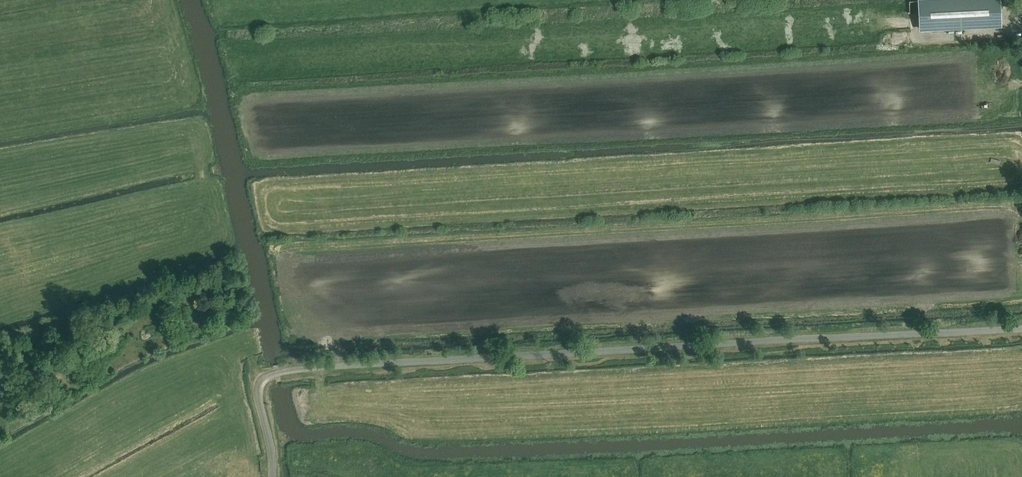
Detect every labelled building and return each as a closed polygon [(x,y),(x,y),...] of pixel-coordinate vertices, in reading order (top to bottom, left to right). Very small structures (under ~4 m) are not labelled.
[(921,28),(1001,25),(1000,0),(931,0),(919,1),(921,28)]
